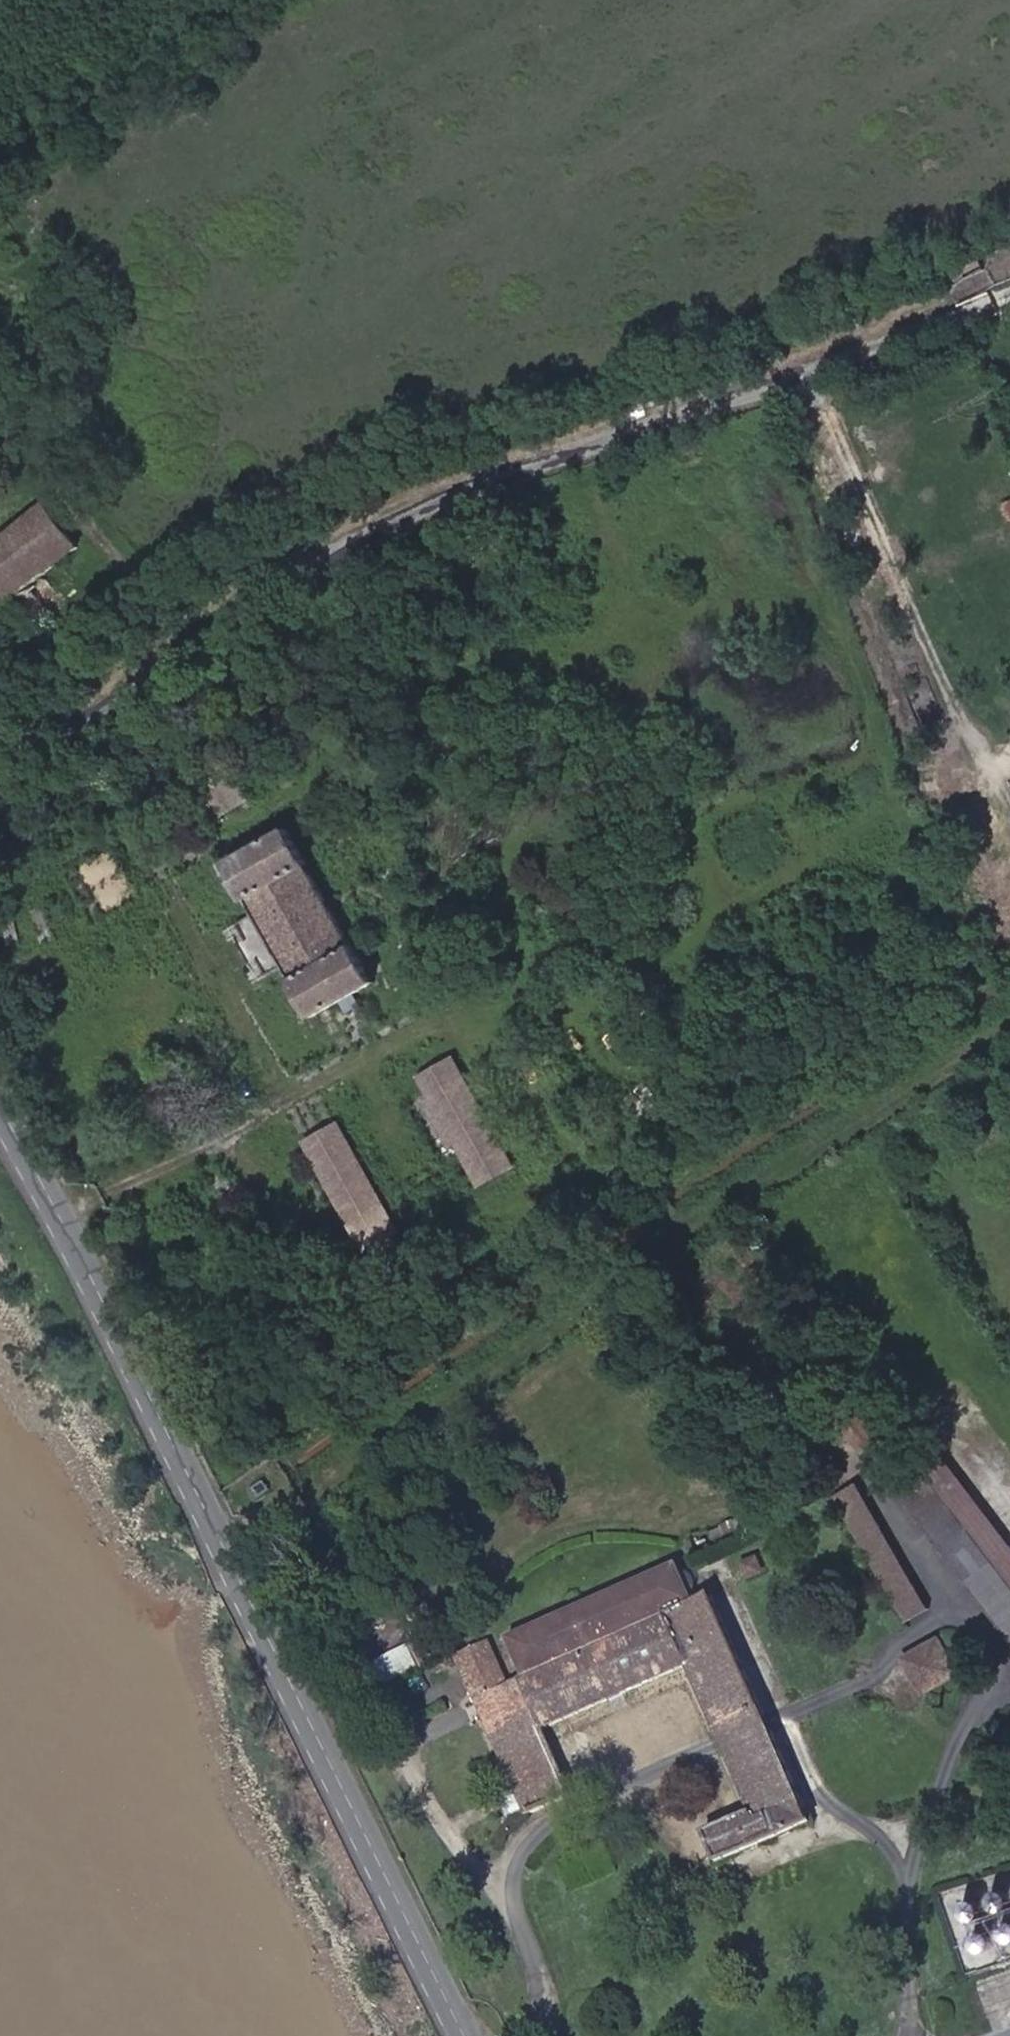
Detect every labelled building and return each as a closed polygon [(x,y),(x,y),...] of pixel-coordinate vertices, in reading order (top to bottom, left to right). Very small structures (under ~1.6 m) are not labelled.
[(77,552),(42,509),(0,543),(0,614),(16,601),(77,552)] [(97,578),(77,552),(16,601),(37,626),(97,578)] [(313,1019),(372,984),(284,833),(225,867),(245,901),(251,898),(298,980),(293,983),(313,1019)] [(472,1186),(515,1166),(461,1050),(418,1069),(472,1186)] [(342,1116),(304,1137),(370,1258),(408,1237),(342,1116)] [(880,1440),(859,1413),(841,1427),(862,1455),(880,1440)] [(941,1453),(897,1486),(1009,1633),(1009,1543),(941,1453)] [(858,1486),(834,1499),(905,1622),(928,1609),(858,1486)] [(479,1701),(526,1811),(568,1793),(542,1731),(688,1666),(751,1815),(708,1835),(718,1859),(804,1823),(711,1600),(696,1606),(679,1569),(511,1643),(526,1681),(479,1701)] [(922,1693),(959,1675),(942,1639),(904,1659),(922,1693)] [(413,1642),(377,1654),(384,1677),(421,1665),(413,1642)]
